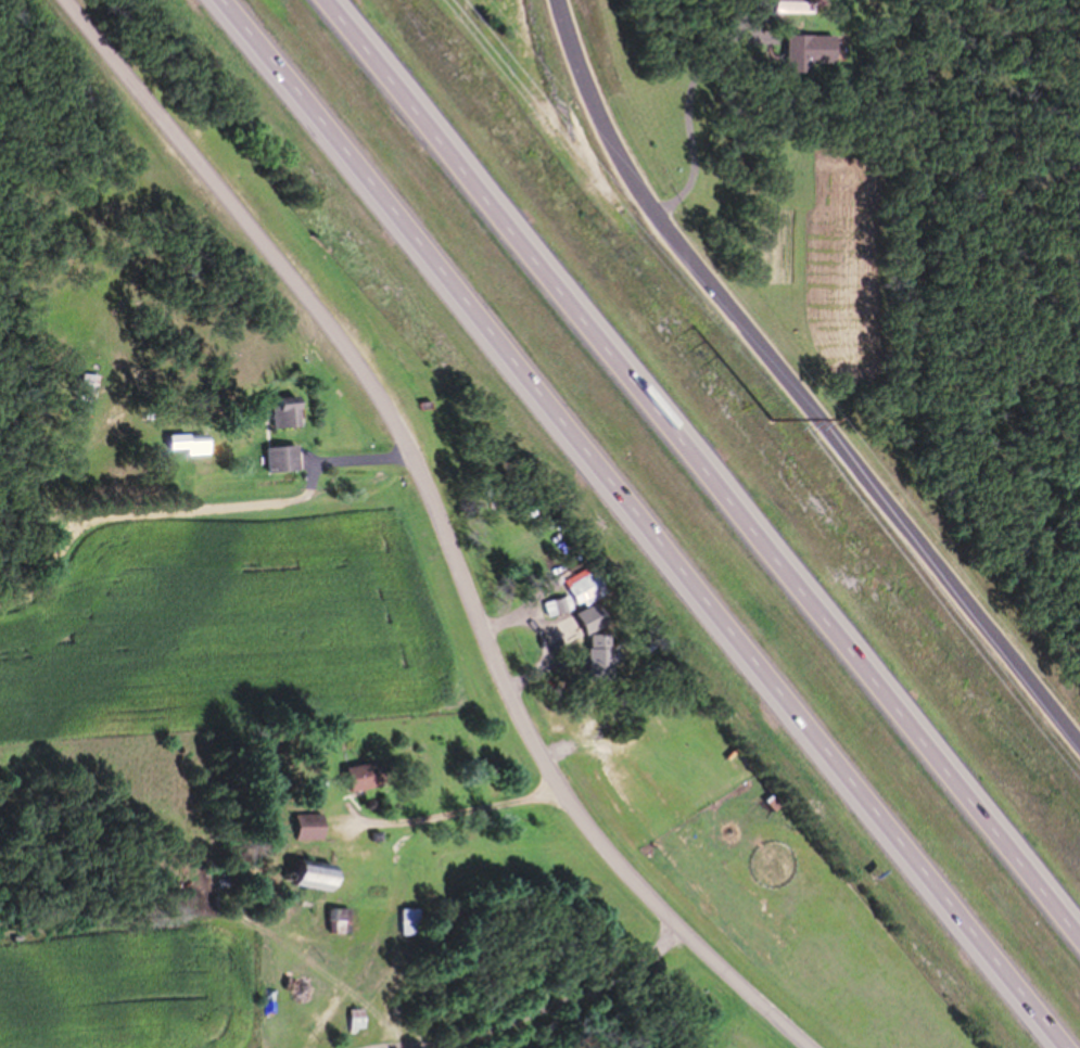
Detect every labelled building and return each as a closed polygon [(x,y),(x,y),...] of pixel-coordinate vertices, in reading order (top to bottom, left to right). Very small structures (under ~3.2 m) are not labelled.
[(768,13),(808,13),(808,0),(768,0),(768,13)] [(808,36),(780,36),(780,74),(808,74),(808,36)] [(310,400),(280,400),(280,429),(310,429),(310,400)] [(178,437),(178,453),(218,453),(218,437),(178,437)] [(275,449),(276,474),(307,473),(306,448),(275,449)] [(573,589),(583,609),(612,596),(603,575),(573,589)] [(554,619),(580,611),(576,597),(550,604),(554,619)] [(593,676),(618,675),(616,607),(590,608),(593,676)] [(386,767),(356,767),(356,792),(386,792),(386,767)] [(302,843),(332,843),(332,816),(302,816),(302,843)] [(304,888),(348,893),(350,870),(307,865),(304,888)] [(336,937),(356,937),(356,911),(336,911),(336,937)] [(408,912),(408,939),(425,939),(425,912),(408,912)] [(357,1012),(357,1033),(372,1033),(372,1012),(357,1012)]
